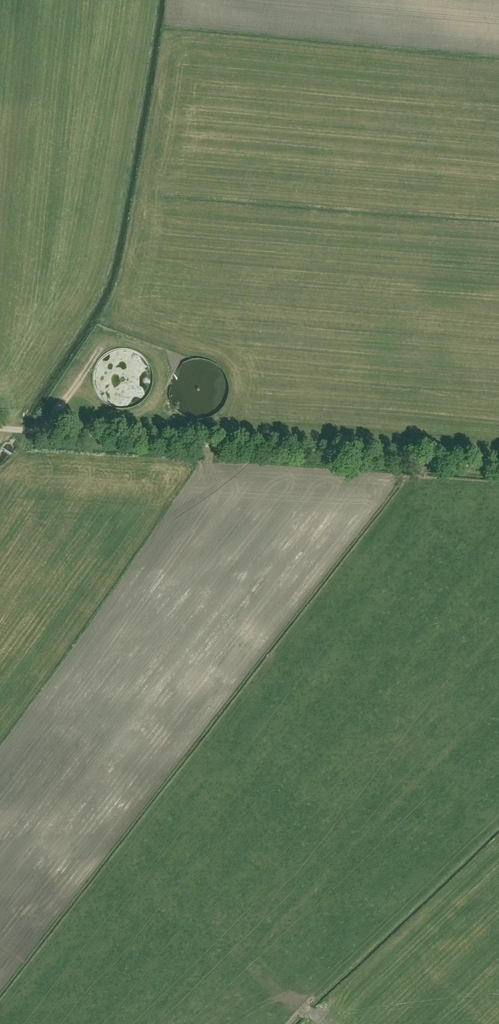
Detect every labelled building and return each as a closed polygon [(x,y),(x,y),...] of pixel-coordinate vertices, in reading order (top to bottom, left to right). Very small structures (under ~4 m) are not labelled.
[(153,384),(154,378),(153,376),(153,371),(151,366),(148,361),(145,357),(143,355),(139,352),(134,350),(129,349),(124,348),(121,349),(116,349),(111,351),(106,354),(102,357),(99,361),(98,363),(96,368),(94,373),(94,378),(94,381),(95,386),(97,391),(99,395),(102,399),(106,403),(111,405),(113,406),(118,408),(124,408),(129,408),(134,406),(136,405),(141,403),(145,399),(148,395),(151,391),(152,389),(153,384)] [(228,394),(229,389),(228,384),(228,381),(226,376),(223,372),(220,368),(216,365),(211,362),(206,360),(204,360),(199,359),(196,359),(191,360),(186,362),(181,365),(178,368),(174,372),(173,374),(171,379),(169,384),(169,389),(169,392),(170,397),(172,402),(174,406),(177,410),(179,412),(184,415),(188,417),(193,419),(199,419),(204,419),(209,417),(214,415),(216,414),(220,410),(223,406),(226,402),(228,397),(228,394)]
